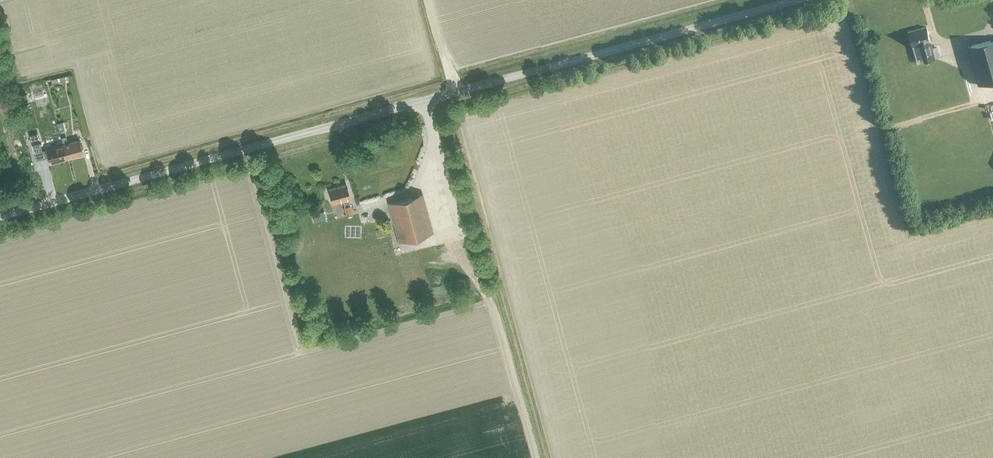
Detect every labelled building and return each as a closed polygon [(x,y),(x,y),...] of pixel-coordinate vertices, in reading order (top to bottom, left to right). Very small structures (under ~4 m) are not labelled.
[(924,61),(934,58),(926,26),(908,31),(912,46),(920,44),(924,61)] [(967,46),(978,84),(992,80),(992,39),(967,46)] [(951,65),(937,68),(940,80),(954,76),(951,65)] [(62,144),(66,158),(83,153),(79,140),(62,144)] [(62,144),(46,149),(46,150),(42,151),(40,142),(32,144),(36,160),(48,157),(49,162),(66,158),(62,144)] [(346,184),(329,189),(333,203),(343,201),(344,206),(343,206),(346,215),(353,213),(351,204),(350,205),(349,199),(350,199),(346,184)] [(399,241),(432,232),(422,194),(388,203),(399,241)] [(402,259),(416,256),(414,248),(400,252),(402,259)]
